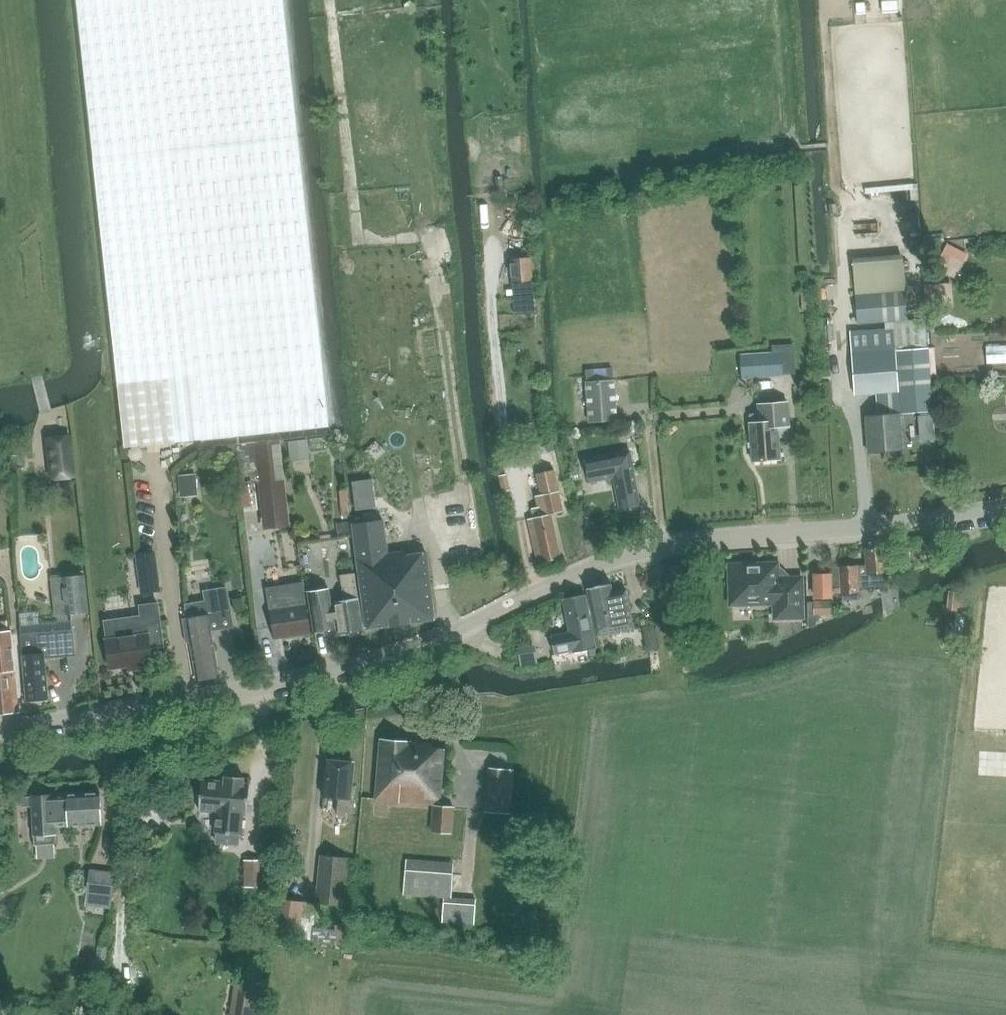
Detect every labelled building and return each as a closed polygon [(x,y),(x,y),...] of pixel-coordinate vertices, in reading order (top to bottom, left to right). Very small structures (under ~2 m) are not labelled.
[(125,446),(329,425),(283,0),(77,0),(125,446)] [(497,300),(532,299),(531,271),(497,272),(497,300)] [(905,292),(855,296),(857,323),(907,320),(905,292)] [(866,416),(869,452),(903,449),(894,328),(850,331),(855,395),(877,393),(878,415),(866,416)] [(898,348),(902,412),(933,409),(928,347),(898,348)] [(787,349),(742,352),(744,375),(788,373),(787,349)] [(985,350),(984,362),(1005,364),(1005,352),(985,350)] [(615,379),(585,381),(589,422),(618,419),(615,379)] [(757,402),(758,420),(749,421),(752,461),(781,459),(778,425),(790,424),(788,400),(757,402)] [(68,436),(48,438),(51,465),(52,477),(72,475),(71,463),(68,436)] [(304,439),(284,438),(283,463),(303,464),(304,439)] [(280,439),(257,441),(261,481),(266,523),(289,520),(280,439)] [(257,441),(235,444),(240,483),(261,481),(257,441)] [(590,481),(615,477),(620,508),(640,504),(630,450),(586,459),(590,481)] [(497,470),(503,492),(527,486),(522,464),(497,470)] [(554,468),(537,472),(542,494),(559,491),(554,468)] [(373,479),(353,482),(356,509),(376,507),(373,479)] [(541,516),(528,518),(538,562),(562,557),(552,513),(564,510),(559,491),(542,494),(536,496),(541,516)] [(383,519),(352,523),(366,628),(434,619),(426,553),(406,556),(405,551),(388,554),(383,519)] [(885,546),(866,547),(867,563),(839,565),(841,592),(860,591),(859,586),(887,584),(885,546)] [(136,554),(141,593),(160,590),(155,552),(136,554)] [(778,563),(729,564),(730,604),(775,603),(775,618),(803,617),(802,577),(787,578),(787,575),(781,568),(778,569),(778,563)] [(337,609),(331,610),(332,616),(338,615),(340,632),(363,629),(354,573),(341,575),(343,593),(346,592),(347,599),(335,601),(337,609)] [(86,574),(63,576),(66,614),(89,612),(86,574)] [(830,574),(815,574),(816,597),(830,597),(830,574)] [(267,588),(274,629),(283,628),(284,635),(310,631),(302,582),(267,588)] [(612,593),(611,584),(588,588),(599,638),(635,630),(627,590),(612,593)] [(187,618),(184,618),(182,618),(186,642),(191,641),(197,680),(219,677),(211,630),(233,626),(227,587),(204,591),(206,601),(185,604),(187,618)] [(310,589),(315,629),(333,626),(332,616),(331,610),(328,587),(310,589)] [(597,647),(593,627),(586,594),(564,598),(570,631),(552,635),(555,654),(574,650),(574,652),(597,647)] [(140,615),(104,620),(110,667),(138,663),(138,668),(153,666),(150,647),(164,645),(157,601),(139,604),(140,615)] [(833,613),(833,601),(815,601),(815,613),(833,613)] [(21,633),(27,700),(49,698),(45,658),(76,655),(73,629),(21,633)] [(19,712),(11,630),(0,631),(0,714),(19,712)] [(374,798),(431,803),(429,829),(449,831),(451,805),(436,804),(441,748),(429,747),(429,741),(378,737),(374,798)] [(335,812),(351,814),(354,785),(348,785),(351,761),(326,758),(322,797),(336,798),(335,812)] [(485,810),(509,813),(514,768),(490,766),(485,810)] [(202,779),(199,809),(217,811),(215,832),(241,834),(243,813),(247,814),(249,783),(243,783),(244,777),(225,775),(224,781),(202,779)] [(154,810),(182,810),(183,791),(155,790),(154,810)] [(101,823),(99,791),(31,795),(35,845),(56,844),(54,823),(67,822),(67,825),(101,823)] [(0,819),(0,832),(13,831),(13,818),(0,819)] [(315,901),(343,903),(347,857),(320,854),(315,901)] [(241,884),(259,885),(259,860),(242,859),(241,884)] [(85,904),(110,907),(114,908),(117,873),(87,869),(85,904)] [(404,893),(451,897),(453,872),(406,869),(404,893)] [(281,898),(276,935),(300,939),(305,901),(281,898)] [(474,924),(475,904),(444,902),(443,922),(474,924)] [(261,983),(243,981),(239,1007),(231,1005),(229,1014),(256,1014),(261,983)]
